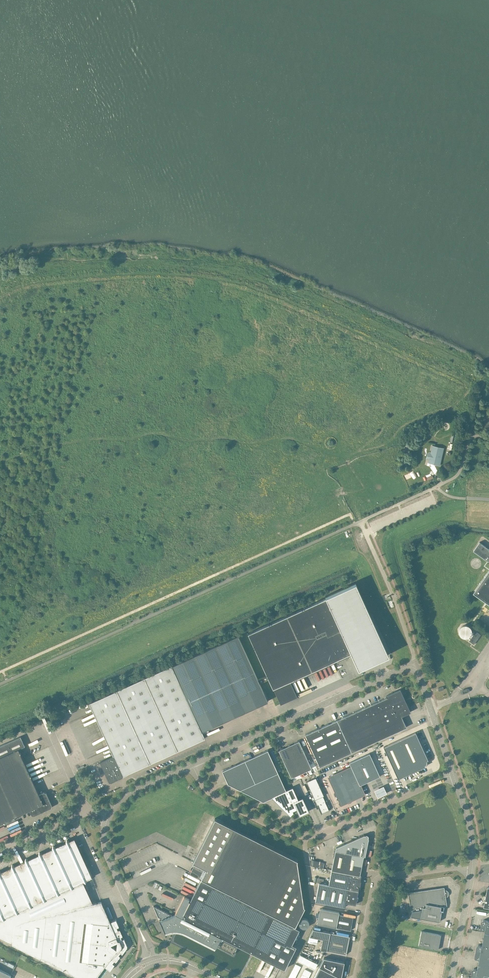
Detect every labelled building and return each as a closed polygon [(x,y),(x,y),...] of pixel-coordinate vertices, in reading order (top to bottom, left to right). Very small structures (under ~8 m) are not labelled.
[(427,452),(426,459),(429,459),(428,463),(439,465),(443,448),(432,445),(430,453),(427,452)] [(480,542),(478,544),(473,551),(487,561),(488,562),(488,561),(488,549),(480,542)] [(488,603),(488,570),(473,593),(488,603)] [(325,598),(248,633),(267,675),(268,679),(272,688),(273,688),(280,704),(297,697),(289,680),(337,658),(338,660),(342,659),(351,654),(358,668),(388,655),(355,582),(343,588),(337,591),(325,596),(326,597),(325,598)] [(469,637),(471,635),(472,633),(472,631),(472,629),(471,627),(469,626),(467,625),(465,625),(463,625),(461,626),(460,628),(459,630),(459,632),(460,634),(461,636),(463,637),(465,638),(467,637),(469,637)] [(473,636),(469,641),(474,644),(481,635),(476,631),(473,636)] [(171,665),(89,703),(93,712),(110,748),(110,749),(113,755),(100,761),(109,782),(127,774),(127,773),(165,756),(205,738),(201,731),(267,701),(259,683),(258,680),(238,635),(172,665),(171,665)] [(319,766),(351,752),(406,727),(401,716),(410,712),(400,689),(386,695),(387,697),(305,735),(319,766)] [(426,761),(426,760),(428,760),(415,732),(383,747),(398,778),(425,766),(424,765),(425,764),(426,763),(426,762),(426,761)] [(16,816),(29,810),(32,815),(33,815),(51,807),(52,806),(46,792),(44,792),(39,794),(35,785),(33,781),(18,749),(24,746),(20,736),(0,746),(0,823),(16,816)] [(278,750),(291,778),(311,769),(299,741),(278,750)] [(228,783),(260,801),(262,802),(271,797),(290,815),(293,812),(292,810),(296,809),(299,815),(308,811),(302,797),(298,799),(292,787),(286,790),(267,750),(222,771),(228,783)] [(341,804),(362,795),(364,794),(360,785),(379,776),(369,753),(349,762),(351,766),(328,776),(341,804)] [(306,782),(321,814),(321,813),(329,810),(323,796),(324,795),(316,777),(306,782)] [(383,786),(374,790),(375,792),(377,796),(378,797),(387,793),(386,792),(384,788),(383,786)] [(191,898),(190,900),(188,900),(189,898),(188,897),(184,895),(183,897),(175,913),(171,915),(153,906),(158,917),(162,919),(159,920),(164,932),(165,931),(164,930),(166,930),(168,928),(170,926),(172,924),(178,927),(233,955),(237,948),(236,948),(238,945),(284,969),(296,946),(291,944),(299,929),(294,926),(300,915),(304,906),(303,906),(297,861),(297,860),(214,818),(192,862),(206,869),(191,898)] [(352,840),(345,873),(359,875),(365,856),(367,845),(368,838),(368,837),(368,836),(367,835),(366,834),(365,834),(364,835),(352,840)] [(2,918),(4,919),(4,917),(8,915),(15,912),(17,913),(18,911),(29,906),(31,907),(32,905),(37,902),(43,900),(45,900),(45,898),(56,893),(58,894),(59,892),(70,887),(72,888),(73,886),(83,881),(86,882),(86,880),(92,877),(74,838),(69,840),(66,840),(66,842),(55,847),(53,846),(52,848),(41,853),(40,852),(39,852),(38,854),(28,859),(25,858),(25,860),(19,863),(14,865),(12,865),(11,867),(0,872),(0,871),(0,919),(2,918)] [(335,847),(331,870),(345,873),(352,840),(335,847)] [(319,883),(318,884),(315,884),(315,885),(357,894),(359,886),(361,876),(359,875),(345,873),(331,870),(330,873),(329,879),(328,885),(319,883)] [(12,944),(14,924),(25,919),(46,914),(93,903),(83,881),(73,886),(72,888),(70,887),(59,892),(58,894),(56,893),(45,898),(45,900),(43,900),(37,902),(32,905),(31,907),(29,906),(18,911),(17,913),(15,912),(8,915),(4,917),(4,919),(2,918),(0,919),(0,938),(12,944)] [(313,898),(315,899),(315,901),(345,907),(346,902),(355,904),(357,894),(315,885),(313,898)] [(444,887),(408,892),(410,911),(412,911),(411,916),(420,918),(439,921),(441,910),(443,911),(444,907),(444,906),(446,905),(445,897),(447,897),(448,896),(448,894),(448,893),(448,891),(447,890),(445,890),(444,890),(444,887)] [(12,944),(40,958),(79,977),(96,977),(104,966),(106,967),(110,970),(114,964),(113,963),(121,953),(122,953),(127,947),(127,945),(124,938),(123,938),(118,926),(119,926),(116,919),(112,921),(110,922),(101,901),(93,903),(46,914),(25,919),(14,924),(12,944)] [(320,908),(317,924),(350,930),(353,917),(338,914),(339,912),(320,908)] [(306,928),(307,927),(308,926),(309,925),(309,923),(309,921),(308,920),(307,919),(305,918),(304,918),(302,918),(301,919),(300,921),(299,922),(299,924),(300,925),(301,927),(302,928),(304,928),(306,928)] [(483,920),(483,922),(481,922),(480,928),(481,930),(485,930),(482,945),(478,945),(478,947),(477,947),(475,956),(476,956),(476,959),(479,959),(477,969),(474,968),(473,971),(472,971),(471,977),(488,977),(488,921),(483,920)] [(313,929),(309,936),(322,938),(320,949),(327,950),(346,954),(349,936),(313,929)] [(418,946),(438,949),(441,935),(421,931),(418,946)] [(393,972),(425,977),(432,977),(436,960),(397,952),(393,972)] [(314,977),(341,977),(344,962),(323,958),(319,967),(314,977)] [(11,975),(0,969),(0,977),(9,977),(11,975)]
